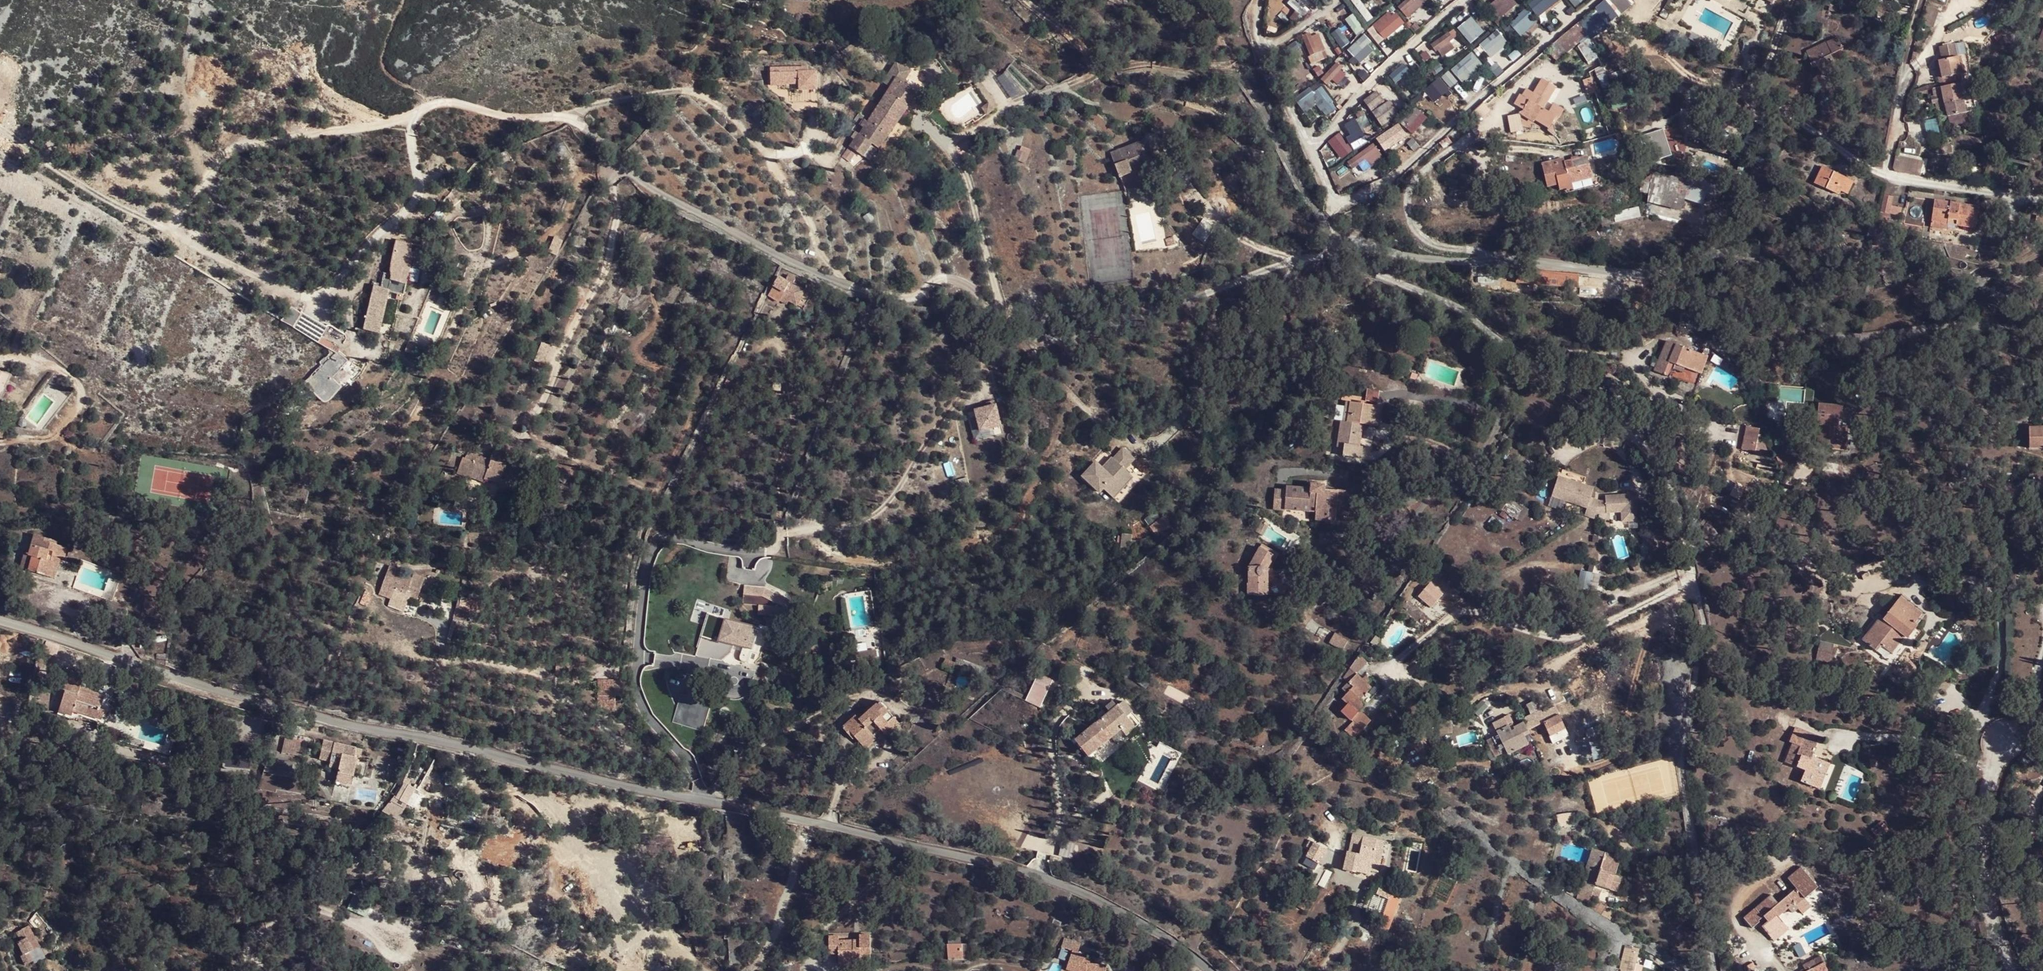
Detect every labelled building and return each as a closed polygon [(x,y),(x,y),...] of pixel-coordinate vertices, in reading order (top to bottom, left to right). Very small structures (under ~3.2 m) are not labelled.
[(1367,21),(1373,16),(1359,0),(1351,0),(1350,0),(1367,21)] [(1395,5),(1405,19),(1428,1),(1427,0),(1402,0),(1395,5)] [(1516,5),(1513,0),(1491,0),(1486,3),(1496,18),(1516,5)] [(1540,11),(1558,0),(1533,0),(1540,11)] [(1838,7),(1838,2),(1829,2),(1829,10),(1835,10),(1835,7),(1838,7)] [(1919,23),(1933,27),(1938,9),(1925,5),(1919,23)] [(1405,23),(1393,9),(1374,26),(1385,39),(1405,23)] [(1346,19),(1354,32),(1361,27),(1353,15),(1346,19)] [(1470,15),(1457,27),(1470,43),(1484,31),(1470,15)] [(1514,28),(1519,34),(1529,26),(1525,20),(1514,28)] [(1496,29),(1479,44),(1491,58),(1508,42),(1496,29)] [(1432,45),(1443,57),(1457,45),(1445,33),(1432,45)] [(1348,45),(1359,62),(1375,51),(1364,34),(1348,45)] [(1843,50),(1837,39),(1815,49),(1814,47),(1806,52),(1813,64),(1810,65),(1813,70),(1818,67),(1821,74),(1836,66),(1831,57),(1843,50)] [(1471,50),(1450,69),(1462,83),(1484,64),(1471,50)] [(1959,53),(1937,58),(1948,100),(1966,96),(1961,79),(1959,79),(1958,71),(1963,70),(1959,53)] [(882,80),(889,85),(894,77),(901,81),(908,69),(894,60),(882,80)] [(1320,78),(1331,89),(1347,74),(1336,62),(1320,78)] [(807,63),(769,65),(771,93),(819,91),(817,69),(808,69),(807,63)] [(1405,63),(1391,76),(1396,81),(1409,68),(1405,63)] [(1015,98),(1026,90),(1008,68),(997,75),(1015,98)] [(1441,77),(1450,88),(1458,81),(1449,70),(1441,77)] [(881,150),(917,91),(901,81),(894,77),(889,85),(866,123),(862,129),(850,149),(865,159),(874,146),(881,150)] [(995,103),(975,79),(966,86),(968,89),(965,91),(982,112),(995,103)] [(1554,110),(1565,90),(1543,79),(1523,113),(1510,116),(1514,134),(1526,132),(1527,123),(1529,120),(1535,124),(1538,122),(1553,130),(1563,115),(1554,110)] [(1321,86),(1313,92),(1330,113),(1338,107),(1321,86)] [(1400,115),(1391,98),(1385,102),(1378,90),(1364,98),(1380,126),(1400,115)] [(1962,97),(1966,111),(1975,109),(1971,95),(1962,97)] [(1362,129),(1370,125),(1364,109),(1355,112),(1362,129)] [(1923,122),(1927,133),(1936,130),(1932,119),(1923,122)] [(1639,146),(1630,152),(1638,167),(1649,159),(1658,155),(1654,146),(1651,148),(1644,136),(1635,140),(1639,146)] [(1109,152),(1124,190),(1140,184),(1135,172),(1157,164),(1147,138),(1109,152)] [(1029,154),(1017,149),(1013,158),(1025,163),(1029,154)] [(1596,180),(1589,157),(1567,163),(1566,159),(1555,162),(1544,165),(1551,188),(1561,186),(1562,192),(1568,190),(1569,191),(1575,190),(1574,186),(1596,180)] [(1918,163),(1890,159),(1889,166),(1891,171),(1895,175),(1902,177),(1916,179),(1918,163)] [(1837,194),(1845,177),(1823,166),(1815,183),(1837,194)] [(1690,194),(1693,180),(1648,170),(1642,193),(1649,195),(1648,204),(1685,211),(1690,194)] [(1857,183),(1845,177),(1837,194),(1848,200),(1857,183)] [(1713,199),(1717,184),(1693,180),(1690,194),(1713,199)] [(1893,198),(1884,195),(1880,214),(1888,215),(1893,198)] [(1966,221),(1968,205),(1933,200),(1930,222),(1947,224),(1949,218),(1966,221)] [(1641,218),(1638,206),(1608,215),(1609,218),(1601,220),(1604,231),(1613,228),(1612,226),(1641,218)] [(1888,215),(1880,214),(1879,214),(1877,221),(1889,223),(1890,215),(1888,215)] [(1877,221),(1876,228),(1875,233),(1887,235),(1889,223),(1877,221)] [(1867,236),(1874,238),(1875,233),(1876,228),(1870,226),(1867,236)] [(413,244),(395,239),(389,268),(391,274),(390,279),(407,284),(413,257),(412,251),(413,244)] [(383,272),(380,287),(390,289),(403,293),(407,284),(390,279),(391,274),(383,272)] [(773,287),(767,296),(778,303),(781,298),(796,307),(805,292),(793,284),(795,281),(788,276),(785,282),(779,277),(773,287)] [(1583,282),(1520,283),(1520,298),(1584,297),(1583,282)] [(374,285),(363,329),(379,333),(390,289),(380,287),(374,285)] [(327,325),(302,311),(292,327),(317,341),(327,325)] [(425,345),(412,339),(407,351),(420,356),(425,345)] [(535,356),(550,361),(555,346),(540,341),(535,356)] [(1686,376),(1648,367),(1642,402),(1664,407),(1668,390),(1682,394),(1686,376)] [(1695,378),(1686,376),(1682,394),(1692,396),(1695,378)] [(781,395),(782,383),(772,383),(771,394),(781,395)] [(1366,386),(1363,404),(1377,406),(1378,387),(1366,386)] [(1813,420),(1809,420),(1809,429),(1814,429),(1814,441),(1828,441),(1828,445),(1844,444),(1844,421),(1850,421),(1850,411),(1837,411),(1837,401),(1813,401),(1813,420)] [(1346,403),(1343,424),(1357,424),(1375,426),(1377,406),(1363,404),(1346,403)] [(975,412),(980,432),(1001,427),(996,407),(994,407),(987,409),(975,412)] [(1357,424),(1343,424),(1336,422),(1333,448),(1341,449),(1340,459),(1359,461),(1360,447),(1354,447),(1357,424)] [(2042,450),(2042,428),(2031,428),(2031,450),(2042,450)] [(1762,460),(1762,434),(1747,433),(1746,459),(1762,460)] [(495,446),(491,458),(471,453),(469,463),(465,462),(461,478),(472,479),(488,480),(500,484),(512,452),(495,446)] [(1134,460),(1122,450),(1113,461),(1112,460),(1102,471),(1096,466),(1083,480),(1101,495),(1104,491),(1115,500),(1127,486),(1123,482),(1130,475),(1125,471),(1134,460)] [(1134,478),(1130,475),(1123,482),(1127,486),(1134,478)] [(1555,481),(1547,503),(1582,517),(1579,524),(1589,528),(1595,518),(1597,511),(1585,505),(1590,496),(1555,481)] [(1284,496),(1272,495),(1271,515),(1283,516),(1283,514),(1314,516),(1314,524),(1334,525),(1335,510),(1346,510),(1346,494),(1335,493),(1335,494),(1322,494),(1322,489),(1309,489),(1308,493),(1284,492),(1284,496)] [(1603,509),(1603,516),(1624,516),(1623,526),(1636,526),(1635,499),(1603,501),(1603,509)] [(1603,509),(1597,511),(1595,518),(1603,516),(1603,509)] [(1154,536),(1171,526),(1165,515),(1148,525),(1154,536)] [(57,560),(61,561),(66,546),(57,543),(58,541),(34,533),(28,552),(32,554),(26,571),(41,575),(46,577),(53,558),(57,560)] [(1121,533),(1120,547),(1130,548),(1131,534),(1121,533)] [(1277,553),(1262,545),(1252,560),(1249,566),(1250,582),(1244,582),(1245,595),(1268,594),(1267,569),(1277,553)] [(61,561),(65,562),(70,548),(66,546),(61,561)] [(19,568),(26,571),(32,554),(28,552),(25,551),(19,568)] [(51,579),(57,560),(53,558),(46,577),(51,579)] [(387,565),(379,593),(394,597),(396,592),(417,599),(424,576),(387,565)] [(1212,580),(1208,588),(1223,597),(1227,588),(1212,580)] [(1885,620),(1881,617),(1862,644),(1875,653),(1879,647),(1891,656),(1903,637),(1908,641),(1918,626),(1913,623),(1921,612),(1899,598),(1885,620)] [(782,619),(782,610),(776,610),(762,609),(762,619),(782,619)] [(719,640),(723,616),(707,613),(703,637),(719,640)] [(756,640),(759,630),(726,617),(720,641),(747,652),(749,647),(752,648),(756,640)] [(71,626),(74,629),(82,639),(89,634),(78,621),(71,626)] [(1348,642),(1335,634),(1330,643),(1343,650),(1348,642)] [(1832,653),(1818,650),(1815,662),(1830,666),(1832,653)] [(83,704),(81,710),(104,717),(109,700),(99,697),(101,692),(84,686),(82,690),(73,687),(77,673),(61,667),(56,686),(61,687),(55,707),(68,711),(70,706),(71,700),(83,704)] [(1375,688),(1367,670),(1357,674),(1359,679),(1350,682),(1353,693),(1343,698),(1348,710),(1364,703),(1360,694),(1375,688)] [(1023,698),(1040,708),(1055,681),(1038,671),(1023,698)] [(672,722),(702,732),(711,703),(681,693),(672,722)] [(882,726),(895,711),(878,697),(861,718),(855,713),(843,726),(856,737),(858,735),(867,742),(874,733),(881,725),(882,726)] [(1547,739),(1565,730),(1553,707),(1543,713),(1537,699),(1526,703),(1531,713),(1521,718),(1523,723),(1513,728),(1511,723),(1506,725),(1494,731),(1496,734),(1506,756),(1527,746),(1521,734),(1540,725),(1547,739)] [(70,706),(81,710),(83,704),(71,700),(70,706)] [(1118,701),(1087,726),(1109,737),(1121,728),(1133,719),(1118,701)] [(901,716),(895,711),(882,726),(888,731),(901,716)] [(1490,722),(1494,731),(1506,725),(1502,716),(1490,722)] [(1133,719),(1121,728),(1126,735),(1138,726),(1133,719)] [(1109,737),(1087,726),(1075,736),(1088,753),(1109,737)] [(1816,774),(1824,777),(1830,762),(1809,754),(1816,734),(1793,726),(1786,741),(1789,742),(1781,763),(1801,772),(1797,783),(1810,788),(1816,774)] [(1568,737),(1565,730),(1547,739),(1550,746),(1568,737)] [(882,740),(874,733),(867,742),(865,745),(873,752),(882,740)] [(333,764),(332,770),(348,775),(353,753),(349,753),(351,742),(320,734),(315,753),(325,755),(335,758),(333,764)] [(1504,752),(1496,734),(1484,740),(1493,758),(1504,752)] [(856,737),(865,745),(867,742),(858,735),(856,737)] [(281,753),(299,753),(300,738),(282,738),(281,753)] [(349,753),(353,753),(357,755),(358,744),(351,742),(349,753)] [(323,761),(333,764),(335,758),(325,755),(323,761)] [(348,775),(332,770),(330,775),(347,779),(348,775)] [(1819,791),(1824,777),(1816,774),(1810,788),(1819,791)] [(414,799),(402,789),(394,797),(405,807),(414,799)] [(1577,814),(1557,816),(1558,828),(1578,826),(1577,814)] [(1880,820),(1869,829),(1877,839),(1888,830),(1880,820)] [(1732,847),(1736,833),(1723,830),(1720,844),(1732,847)] [(1744,836),(1736,833),(1732,847),(1741,849),(1744,836)] [(1371,870),(1377,841),(1354,836),(1352,847),(1354,848),(1353,854),(1348,853),(1344,870),(1369,875),(1371,870)] [(1385,842),(1377,841),(1371,870),(1379,871),(1385,842)] [(1327,849),(1316,844),(1307,859),(1317,864),(1318,865),(1327,849)] [(1620,859),(1604,854),(1597,873),(1585,868),(1576,898),(1589,904),(1595,887),(1617,895),(1622,879),(1614,876),(1620,859)] [(1819,889),(1802,869),(1788,881),(1797,890),(1780,906),(1772,896),(1744,921),(1754,933),(1762,925),(1760,923),(1764,918),(1769,923),(1764,928),(1771,935),(1784,922),(1779,917),(1793,903),(1798,909),(1819,889)] [(1383,921),(1380,929),(1384,932),(1387,933),(1403,892),(1395,888),(1390,897),(1380,894),(1373,911),(1384,915),(1383,921)] [(1060,923),(1057,921),(1052,919),(1051,925),(1054,926),(1058,928),(1060,923)] [(1788,928),(1784,922),(1771,935),(1775,940),(1788,928)] [(27,938),(29,937),(36,934),(31,925),(22,928),(27,938)] [(35,949),(29,937),(27,938),(17,942),(24,954),(21,956),(26,966),(36,961),(30,951),(35,949)] [(968,959),(967,944),(958,944),(957,937),(946,938),(946,944),(945,944),(947,961),(968,959)] [(855,961),(864,961),(874,960),(873,939),(863,939),(864,945),(844,945),(844,940),(830,941),(831,959),(842,959),(843,967),(855,968),(855,961)] [(1104,970),(1082,968),(1084,961),(1077,958),(1079,950),(1063,944),(1059,952),(1059,955),(1070,959),(1068,970),(1104,970)] [(1805,966),(1816,960),(1813,955),(1802,961),(1805,966)] [(1816,960),(1805,966),(1808,970),(1827,970),(1828,967),(1822,957),(1816,960)]
